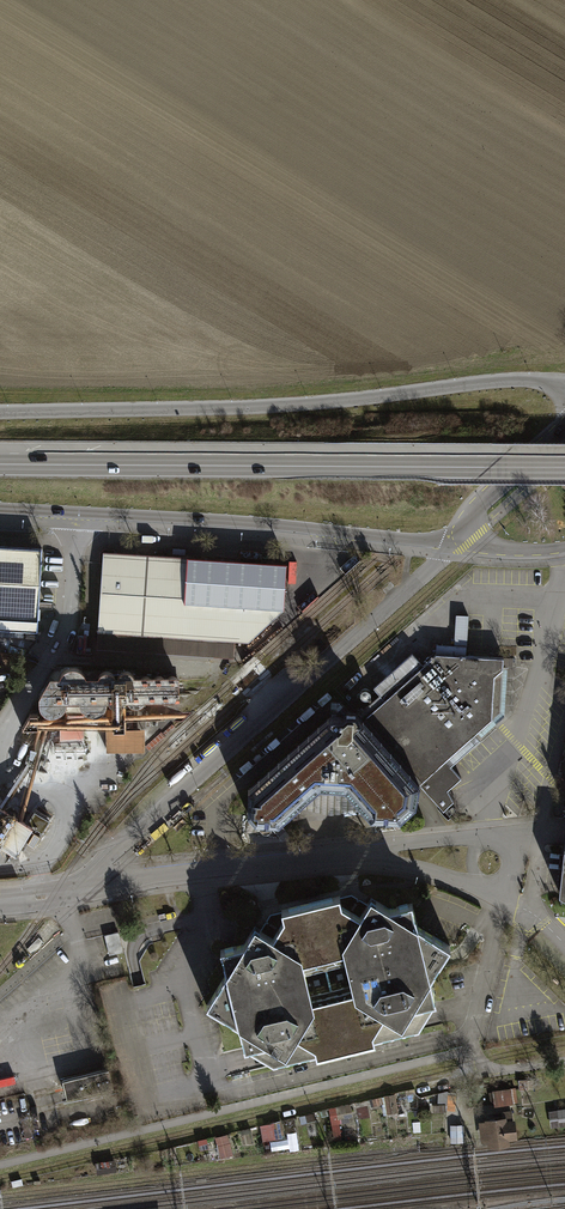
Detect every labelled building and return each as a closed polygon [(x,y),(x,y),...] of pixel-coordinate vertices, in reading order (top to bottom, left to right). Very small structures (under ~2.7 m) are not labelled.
[(41,624),(45,552),(0,550),(0,634),(40,636),(41,624)] [(246,642),(279,610),(281,563),(98,552),(94,634),(246,642)] [(469,646),(470,616),(458,616),(457,646),(469,646)] [(412,666),(355,716),(420,788),(443,813),(452,804),(446,793),(460,782),(449,770),(492,728),(504,717),(506,661),(433,656),(416,671),(412,666)] [(33,708),(177,706),(177,677),(41,677),(33,708)] [(416,810),(420,788),(355,716),(347,713),(341,710),(335,712),(245,791),(245,818),(253,828),(266,828),(278,829),(318,793),(343,794),(368,822),(384,823),(401,825),(416,810)] [(104,711),(104,754),(142,754),(142,730),(122,730),(122,711),(104,711)] [(59,750),(86,749),(85,719),(58,719),(59,750)] [(31,782),(37,770),(30,766),(24,778),(31,782)] [(28,802),(29,793),(15,792),(14,801),(28,802)] [(12,856),(30,829),(0,811),(0,849),(12,856)] [(563,852),(558,851),(553,896),(564,902),(564,852),(563,852)] [(207,1005),(239,1026),(244,1049),(274,1066),(418,1031),(436,1002),(431,978),(451,947),(418,927),(412,903),(389,908),(371,898),(366,906),(360,915),(342,904),(340,896),(282,911),(284,919),(273,936),(264,931),(255,926),(249,935),(244,944),(221,950),(225,976),(207,1005)] [(107,953),(121,950),(116,931),(102,934),(107,953)] [(59,1080),(63,1098),(111,1086),(107,1068),(59,1080)] [(511,1102),(509,1090),(494,1092),(496,1104),(511,1102)] [(384,1097),(386,1114),(397,1113),(395,1096),(384,1097)] [(445,1104),(434,1106),(435,1113),(447,1111),(445,1104)] [(549,1111),(552,1128),(564,1126),(564,1109),(549,1111)] [(486,1123),(481,1123),(483,1140),(491,1139),(492,1145),(506,1143),(505,1137),(515,1135),(511,1111),(502,1112),(502,1120),(489,1121),(486,1123)] [(462,1125),(451,1125),(451,1142),(462,1141),(462,1125)] [(218,1137),(222,1157),(234,1154),(230,1134),(218,1137)]
